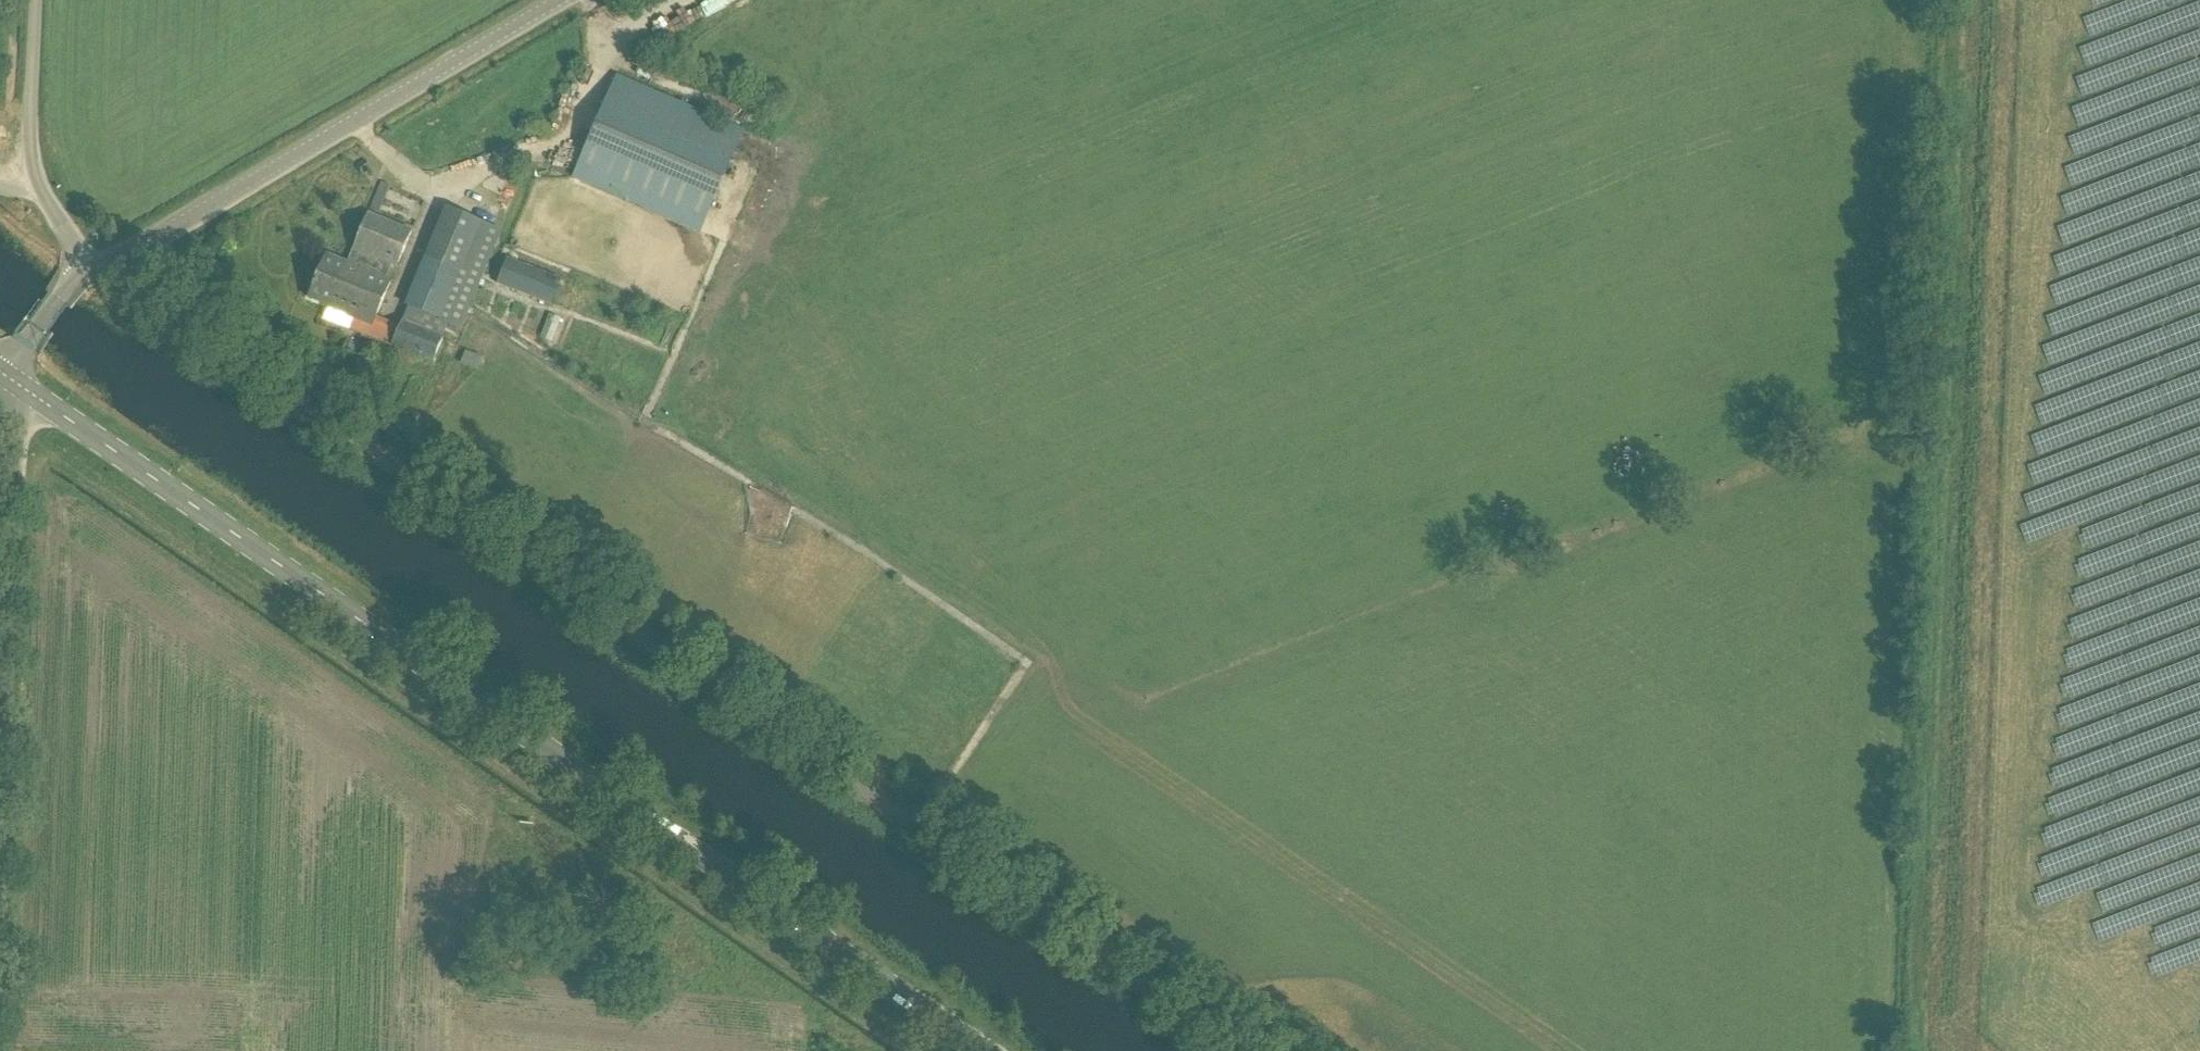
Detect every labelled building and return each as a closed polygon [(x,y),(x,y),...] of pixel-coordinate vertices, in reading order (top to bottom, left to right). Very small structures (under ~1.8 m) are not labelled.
[(574,177),(701,232),(745,131),(618,76),(574,177)] [(521,119),(516,131),(524,134),(529,122),(521,119)] [(389,187),(381,184),(371,210),(379,213),(389,187)] [(413,206),(416,192),(391,186),(388,201),(413,206)] [(438,201),(403,303),(461,323),(496,221),(438,201)] [(310,297),(331,305),(330,307),(373,325),(391,281),(387,279),(393,265),(397,267),(412,232),(368,214),(348,263),(327,254),(310,297)] [(498,285),(553,305),(562,279),(508,257),(498,285)] [(404,321),(421,328),(426,318),(408,310),(404,321)] [(421,328),(404,321),(393,347),(434,363),(444,338),(421,328)] [(462,363),(477,369),(483,356),(468,350),(462,363)]
